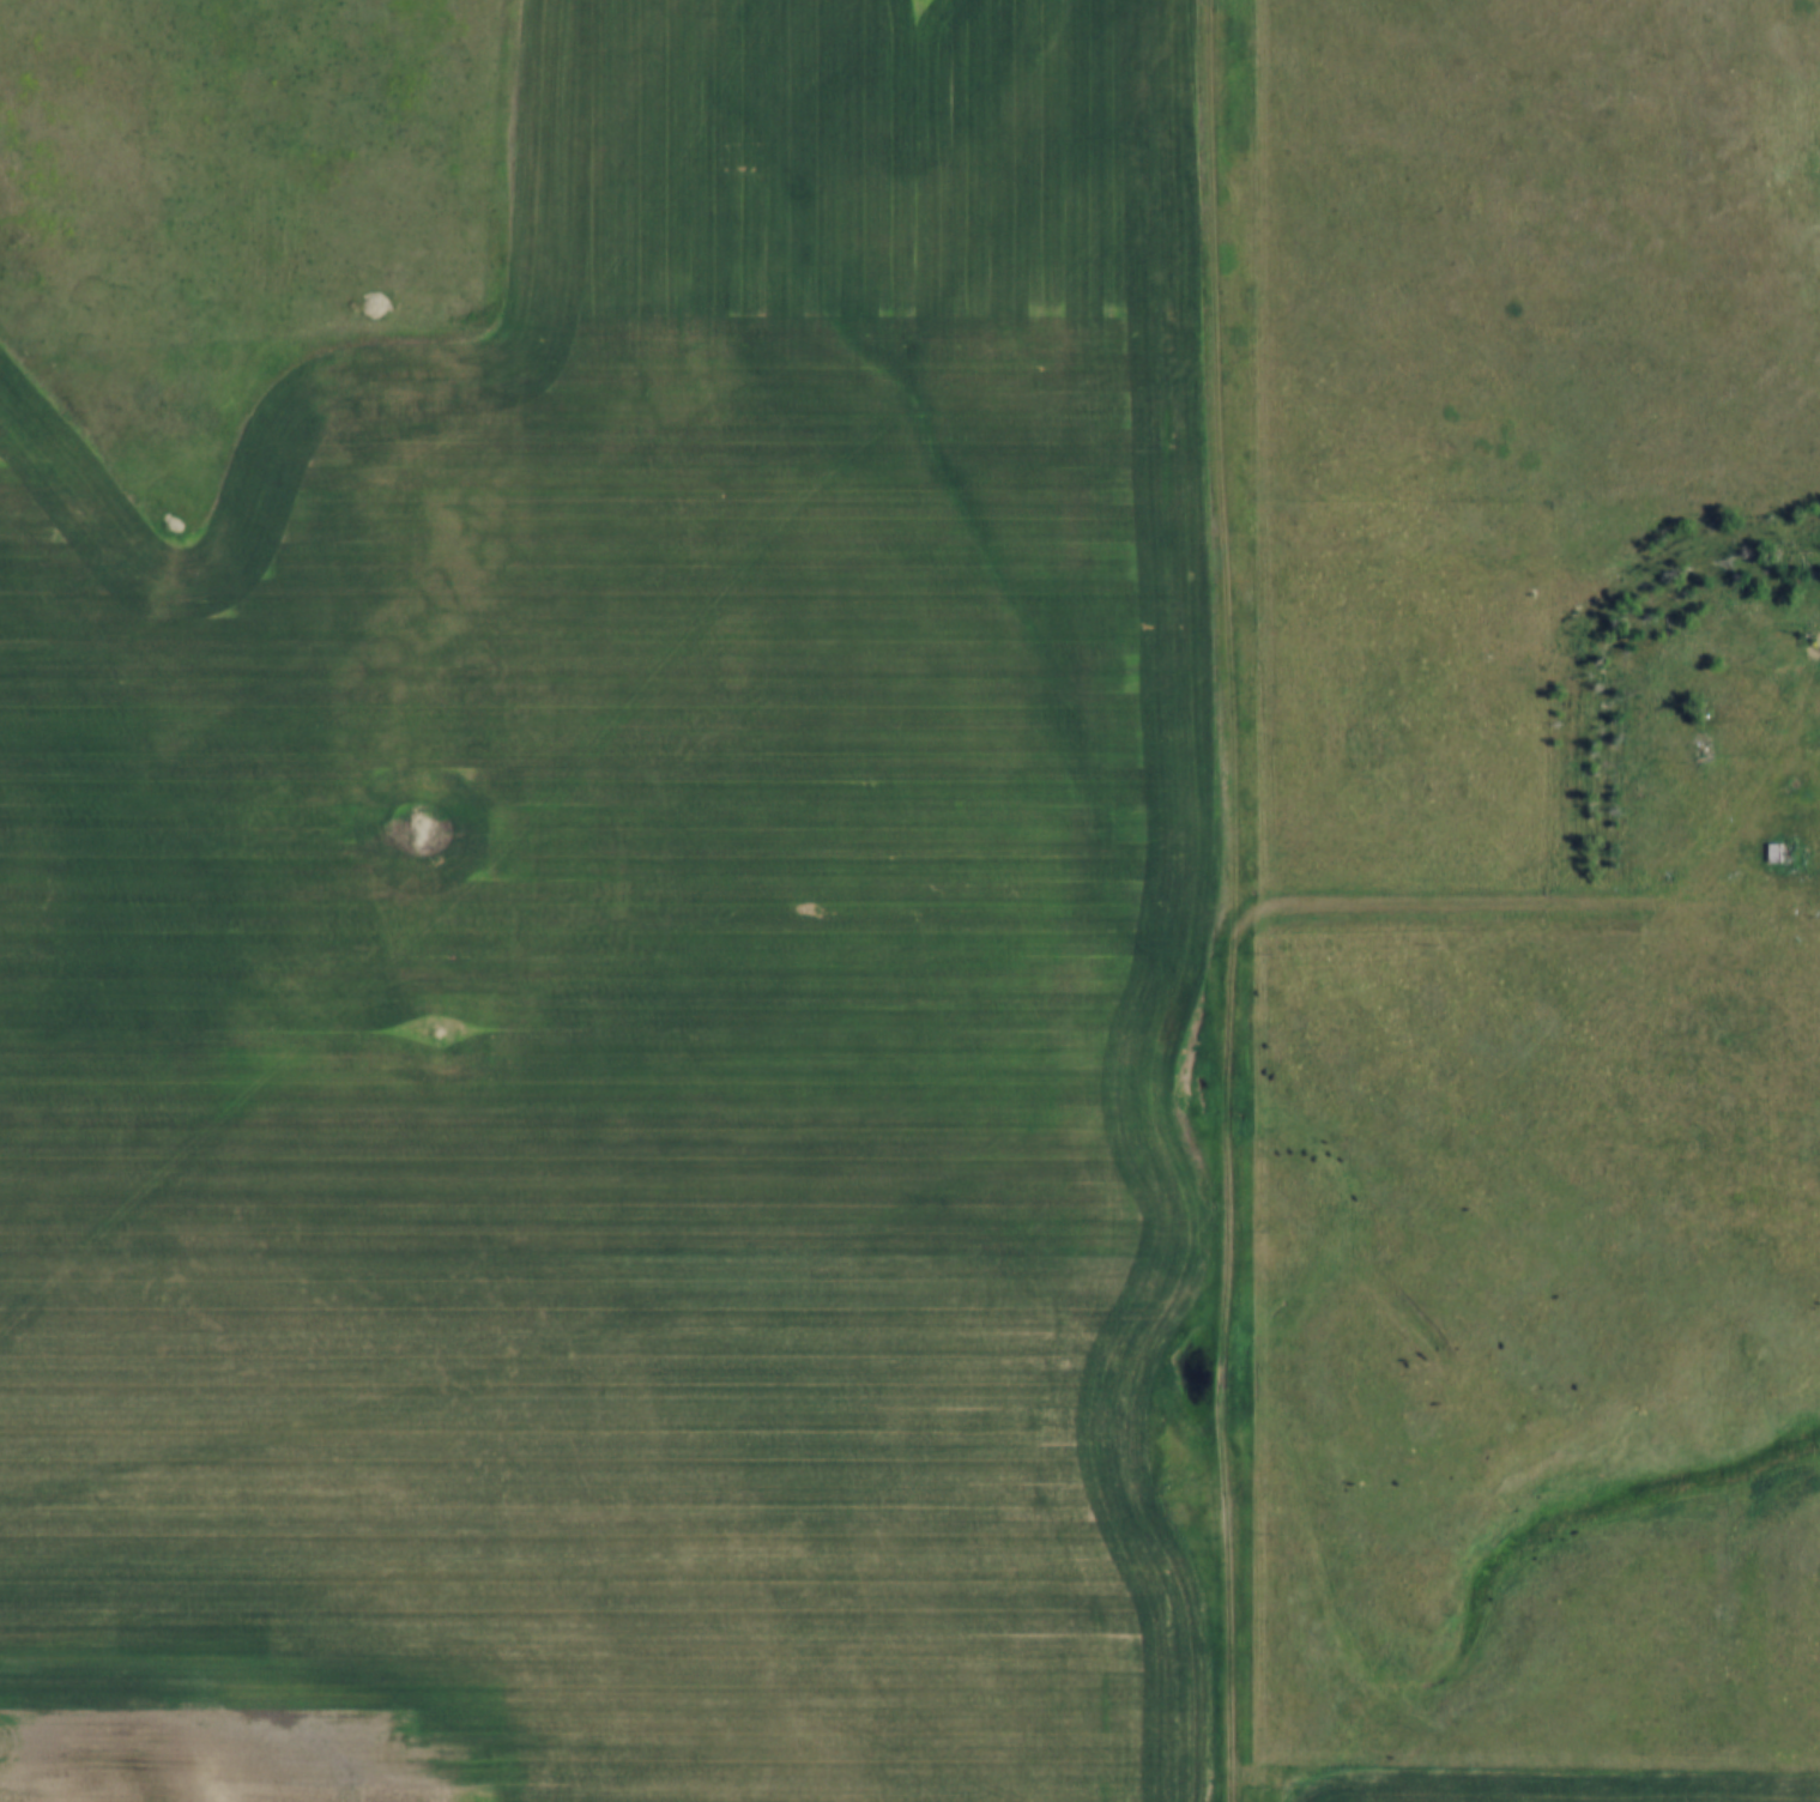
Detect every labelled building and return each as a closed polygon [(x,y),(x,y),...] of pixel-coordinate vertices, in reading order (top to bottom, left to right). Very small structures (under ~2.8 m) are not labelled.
[(1797,843),(1768,843),(1768,863),(1797,863),(1797,843)]
